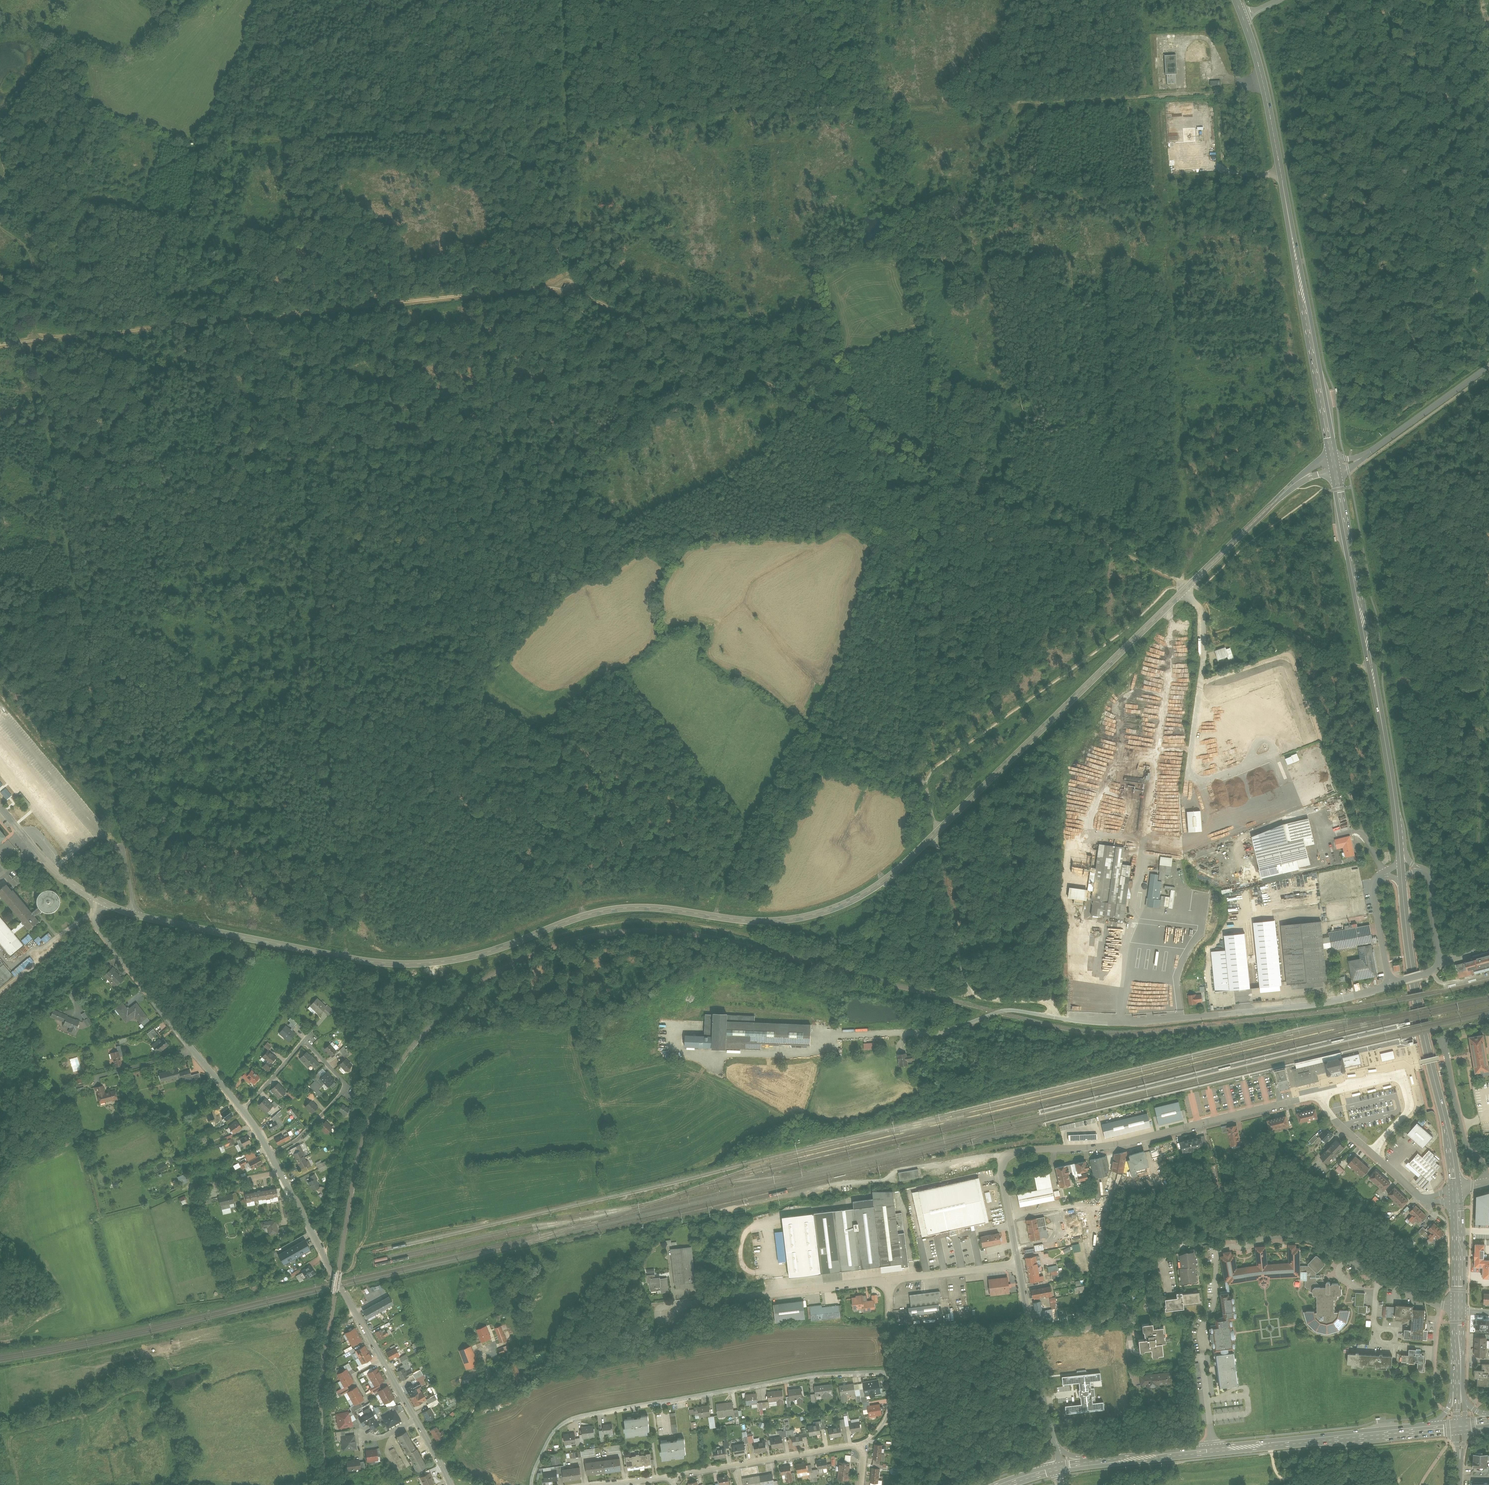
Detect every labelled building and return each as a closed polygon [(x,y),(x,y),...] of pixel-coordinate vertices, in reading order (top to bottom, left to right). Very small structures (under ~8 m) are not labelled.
[(1176,56),(1165,56),(1166,75),(1175,75),(1176,75),(1176,56)] [(1175,75),(1166,75),(1167,84),(1175,84),(1175,75)] [(1224,649),(1213,653),(1216,663),(1226,660),(1227,663),(1233,661),(1229,650),(1225,651),(1224,649)] [(1301,759),(1298,752),(1293,755),(1287,758),(1290,764),(1301,759)] [(7,787),(2,791),(8,799),(10,797),(11,796),(13,794),(7,787)] [(30,804),(20,793),(16,796),(15,797),(25,809),(30,804)] [(15,806),(12,808),(18,816),(20,815),(22,812),(16,805),(15,806)] [(1199,813),(1185,814),(1187,835),(1201,833),(1199,813)] [(1315,842),(1311,823),(1273,831),(1259,836),(1251,840),(1259,872),(1298,864),(1299,867),(1311,864),(1306,844),(1315,842)] [(1349,835),(1335,838),(1338,849),(1342,848),(1345,858),(1355,855),(1349,835)] [(1089,915),(1127,919),(1130,894),(1126,885),(1129,863),(1121,862),(1124,838),(1115,837),(1115,844),(1098,842),(1096,852),(1091,852),(1087,887),(1068,885),(1067,897),(1086,900),(1086,901),(1091,901),(1089,915)] [(1174,857),(1162,856),(1160,871),(1159,879),(1166,880),(1166,874),(1172,875),(1174,857)] [(1146,906),(1160,908),(1161,899),(1160,899),(1163,881),(1159,880),(1159,874),(1151,873),(1148,898),(1146,906)] [(38,907),(32,912),(10,887),(6,882),(0,887),(0,897),(20,922),(11,930),(0,917),(0,946),(9,957),(24,945),(14,933),(23,925),(28,931),(39,921),(35,916),(42,910),(45,911),(49,912),(53,910),(57,908),(59,904),(59,899),(58,895),(55,891),(51,889),(47,889),(42,890),(39,893),(37,897),(36,902),(38,906),(38,907)] [(1249,921),(1255,986),(1259,986),(1260,991),(1280,989),(1280,984),(1284,983),(1278,923),(1278,918),(1249,921)] [(1327,979),(1324,948),(1331,946),(1332,952),(1358,947),(1360,957),(1348,959),(1352,981),(1378,976),(1372,944),(1375,944),(1373,936),(1372,936),(1369,923),(1355,926),(1354,923),(1350,924),(1349,922),(1343,923),(1344,928),(1328,931),(1329,935),(1323,936),(1321,919),(1281,923),(1286,983),(1291,983),(1291,988),(1323,985),(1322,980),(1327,979)] [(1229,989),(1250,987),(1245,931),(1223,933),(1225,949),(1210,950),(1213,981),(1228,979),(1229,989)] [(38,945),(43,942),(44,943),(52,937),(48,932),(40,938),(38,936),(33,940),(38,945)] [(28,933),(20,940),(25,945),(32,938),(28,933)] [(1462,974),(1488,967),(1488,955),(1459,963),(1462,974)] [(29,956),(10,972),(15,977),(33,961),(29,956)] [(13,976),(0,960),(0,987),(13,976)] [(123,980),(112,967),(103,976),(114,988),(123,980)] [(1186,995),(1188,1005),(1197,1003),(1197,1002),(1202,1001),(1201,994),(1196,994),(1195,993),(1186,995)] [(309,1005),(319,1015),(325,1008),(327,1010),(329,1007),(326,1004),(326,1005),(316,997),(309,1005)] [(134,1016),(140,1023),(147,1017),(136,1002),(128,1008),(127,1006),(126,1007),(122,1002),(114,1008),(125,1022),(134,1016)] [(49,1017),(63,1022),(66,1015),(52,1010),(49,1017)] [(685,1033),(685,1047),(760,1049),(760,1042),(809,1044),(809,1037),(809,1027),(809,1022),(754,1020),(754,1014),(726,1013),(726,1010),(711,1010),(711,1013),(703,1013),(703,1034),(685,1033)] [(92,1023),(84,1012),(80,1015),(84,1019),(82,1021),(83,1022),(86,1027),(92,1023)] [(79,1022),(79,1020),(66,1015),(63,1022),(62,1026),(66,1027),(66,1026),(68,1027),(68,1025),(70,1026),(68,1032),(74,1035),(76,1028),(79,1022)] [(290,1028),(292,1030),(295,1026),(294,1025),(296,1022),(290,1017),(288,1020),(290,1022),(288,1025),(291,1028),(290,1028)] [(79,1022),(76,1028),(82,1030),(86,1027),(83,1022),(82,1023),(79,1022)] [(278,1033),(289,1042),(296,1033),(292,1030),(290,1028),(285,1024),(278,1033)] [(150,1038),(157,1034),(152,1028),(146,1033),(150,1038)] [(1485,1033),(1467,1036),(1474,1074),(1488,1071),(1488,1055),(1485,1033)] [(157,1048),(160,1052),(168,1046),(162,1037),(159,1039),(158,1038),(150,1044),(154,1050),(157,1048)] [(268,1049),(268,1050),(271,1046),(267,1042),(263,1045),(268,1049)] [(330,1043),(323,1049),(329,1056),(333,1053),(334,1055),(337,1052),(330,1043)] [(339,1050),(344,1058),(349,1055),(347,1052),(349,1050),(348,1048),(345,1049),(344,1047),(339,1050)] [(268,1050),(268,1049),(261,1056),(265,1060),(266,1060),(269,1064),(276,1057),(268,1050)] [(115,1067),(122,1065),(119,1056),(118,1050),(117,1051),(109,1053),(111,1060),(113,1059),(115,1067)] [(1381,1053),(1383,1061),(1396,1058),(1394,1050),(1381,1053)] [(314,1068),(319,1064),(311,1054),(310,1055),(306,1051),(299,1058),(307,1067),(311,1064),(314,1068)] [(906,1052),(897,1053),(898,1066),(908,1065),(907,1061),(914,1060),(913,1054),(907,1055),(906,1052)] [(1295,1063),(1296,1068),(1333,1059),(1342,1057),(1341,1052),(1295,1063)] [(1359,1053),(1343,1057),(1342,1057),(1333,1059),(1296,1068),(1294,1069),(1292,1069),(1296,1086),(1319,1081),(1318,1075),(1327,1072),(1327,1075),(1329,1076),(1331,1075),(1332,1075),(1336,1074),(1342,1072),(1343,1072),(1345,1072),(1346,1070),(1346,1067),(1362,1064),(1359,1053)] [(70,1058),(72,1071),(80,1070),(78,1057),(70,1058)] [(346,1058),(338,1065),(345,1072),(352,1064),(346,1058)] [(269,1064),(266,1060),(261,1065),(268,1071),(272,1066),(269,1064)] [(173,1078),(173,1080),(188,1077),(191,1076),(190,1075),(189,1069),(179,1072),(178,1067),(173,1068),(173,1067),(169,1068),(169,1069),(164,1071),(164,1069),(161,1070),(161,1071),(158,1072),(160,1081),(173,1078)] [(1280,1090),(1290,1087),(1286,1068),(1275,1071),(1280,1090)] [(246,1071),(241,1076),(249,1083),(250,1082),(253,1084),(259,1078),(255,1075),(256,1074),(254,1071),(253,1072),(250,1070),(247,1072),(246,1071)] [(326,1087),(333,1080),(326,1072),(321,1077),(318,1079),(326,1087)] [(198,1073),(190,1075),(191,1076),(188,1077),(189,1082),(200,1080),(198,1073)] [(318,1079),(321,1077),(317,1073),(311,1079),(315,1083),(318,1079)] [(82,1077),(75,1079),(77,1087),(84,1085),(82,1077)] [(286,1092),(278,1082),(270,1089),(278,1098),(286,1092)] [(102,1085),(93,1087),(94,1091),(96,1091),(99,1103),(111,1100),(112,1102),(118,1101),(115,1089),(104,1092),(102,1085)] [(289,1090),(286,1093),(292,1100),(295,1097),(289,1090)] [(271,1103),(264,1097),(257,1105),(265,1113),(272,1106),(273,1105),(271,1103)] [(304,1106),(311,1113),(318,1106),(312,1100),(311,1099),(310,1100),(304,1106)] [(1158,1125),(1182,1119),(1178,1101),(1154,1107),(1156,1116),(1158,1125)] [(342,1104),(337,1110),(345,1115),(349,1109),(342,1104)] [(274,1110),(271,1113),(273,1115),(282,1108),(280,1107),(275,1111),(274,1110)] [(1318,1119),(1315,1107),(1295,1112),(1298,1124),(1307,1121),(1307,1124),(1311,1123),(1310,1121),(1318,1119)] [(223,1119),(224,1121),(233,1115),(228,1108),(219,1114),(220,1116),(216,1118),(219,1122),(223,1119)] [(213,1119),(209,1109),(206,1110),(208,1114),(202,1116),(205,1123),(213,1119)] [(275,1120),(278,1128),(283,1125),(278,1117),(281,1115),(279,1111),(271,1118),(272,1121),(275,1120)] [(1150,1127),(1147,1113),(1102,1124),(1105,1138),(1150,1127)] [(1289,1125),(1286,1113),(1266,1117),(1269,1130),(1289,1125)] [(228,1125),(233,1134),(242,1128),(236,1120),(228,1125)] [(266,1125),(270,1132),(278,1128),(275,1120),(272,1121),(266,1125)] [(325,1120),(318,1127),(325,1134),(330,1129),(332,1127),(331,1126),(325,1120)] [(332,1127),(330,1129),(334,1134),(340,1128),(339,1128),(335,1123),(334,1123),(331,1126),(332,1127)] [(1407,1134),(1423,1148),(1427,1144),(1433,1137),(1417,1123),(1408,1133),(1407,1134)] [(1237,1124),(1226,1127),(1226,1125),(1221,1126),(1222,1133),(1227,1132),(1230,1147),(1241,1145),(1237,1124)] [(289,1126),(285,1128),(280,1130),(282,1134),(284,1138),(289,1135),(287,1131),(290,1129),(289,1126)] [(1325,1144),(1332,1135),(1325,1129),(1319,1136),(1322,1139),(1321,1141),(1325,1144)] [(234,1143),(230,1134),(221,1138),(225,1147),(234,1143)] [(247,1134),(239,1138),(240,1139),(243,1146),(245,1149),(249,1147),(248,1144),(251,1143),(247,1134)] [(274,1138),(277,1145),(290,1139),(289,1135),(284,1138),(282,1134),(274,1138)] [(1312,1145),(1318,1138),(1315,1135),(1308,1141),(1312,1145)] [(1197,1138),(1179,1142),(1182,1154),(1200,1150),(1197,1138)] [(1328,1165),(1345,1147),(1336,1138),(1319,1157),(1328,1165)] [(214,1145),(215,1148),(219,1147),(221,1152),(225,1151),(223,1142),(214,1145)] [(290,1150),(300,1169),(306,1166),(307,1168),(311,1166),(308,1160),(306,1161),(303,1155),(305,1154),(303,1151),(300,1144),(299,1143),(296,1145),(296,1147),(290,1150)] [(1150,1147),(1151,1155),(1158,1154),(1157,1146),(1150,1147)] [(1148,1165),(1144,1148),(1128,1152),(1129,1157),(1127,1157),(1127,1160),(1125,1160),(1127,1151),(1114,1153),(1110,1171),(1122,1174),(1126,1174),(1127,1170),(1129,1169),(1131,1175),(1136,1174),(1135,1168),(1148,1165)] [(1431,1177),(1440,1165),(1435,1161),(1438,1159),(1433,1155),(1434,1153),(1429,1149),(1423,1157),(1417,1152),(1410,1162),(1408,1160),(1405,1164),(1419,1175),(1418,1176),(1416,1179),(1414,1181),(1424,1188),(1425,1186),(1428,1183),(1432,1178),(1431,1177)] [(248,1161),(256,1156),(253,1151),(245,1155),(248,1161)] [(1361,1176),(1369,1168),(1355,1154),(1347,1163),(1361,1176)] [(262,1164),(258,1155),(256,1156),(248,1161),(247,1161),(248,1163),(251,1169),(262,1164)] [(1105,1155),(1089,1159),(1094,1179),(1107,1176),(1106,1172),(1109,1171),(1105,1155)] [(244,1165),(248,1163),(247,1161),(246,1161),(245,1159),(238,1162),(241,1169),(246,1167),(244,1165)] [(316,1165),(319,1171),(324,1168),(325,1170),(329,1168),(327,1164),(330,1162),(328,1159),(321,1162),(320,1160),(315,1163),(317,1165),(316,1165)] [(1074,1163),(1076,1171),(1089,1169),(1087,1162),(1086,1162),(1085,1159),(1074,1162),(1074,1163)] [(1066,1163),(1054,1165),(1059,1185),(1070,1183),(1068,1173),(1066,1165),(1066,1163)] [(1074,1163),(1066,1165),(1068,1173),(1071,1172),(1072,1178),(1077,1177),(1077,1175),(1076,1171),(1074,1163)] [(1344,1170),(1339,1165),(1335,1170),(1339,1174),(1344,1170)] [(917,1168),(897,1172),(898,1181),(919,1178),(917,1168)] [(1383,1190),(1391,1181),(1376,1168),(1368,1177),(1383,1190)] [(1052,1191),(1048,1172),(1033,1176),(1036,1189),(1025,1192),(1018,1193),(1016,1194),(1019,1209),(1025,1208),(1024,1206),(1060,1199),(1058,1190),(1052,1191)] [(176,1176),(180,1184),(187,1181),(184,1173),(176,1176)] [(312,1179),(307,1182),(312,1192),(314,1191),(313,1189),(319,1187),(319,1185),(316,1180),(317,1179),(314,1173),(310,1175),(312,1179)] [(1086,1173),(1077,1175),(1077,1177),(1079,1185),(1085,1184),(1084,1180),(1087,1179),(1086,1173)] [(975,1177),(919,1190),(929,1234),(948,1229),(950,1237),(958,1235),(956,1228),(985,1221),(975,1177)] [(321,1186),(319,1185),(319,1187),(313,1189),(314,1191),(315,1191),(316,1192),(318,1194),(320,1195),(323,1195),(324,1193),(323,1191),(323,1190),(324,1189),(325,1187),(321,1186)] [(1401,1206),(1408,1199),(1394,1185),(1387,1192),(1401,1206)] [(277,1197),(276,1187),(244,1192),(246,1202),(277,1197)] [(200,1203),(206,1202),(203,1190),(197,1191),(200,1203)] [(1475,1222),(1488,1222),(1488,1208),(1488,1191),(1476,1195),(1475,1222)] [(783,1217),(789,1278),(881,1269),(881,1274),(902,1272),(902,1268),(907,1268),(902,1214),(895,1215),(893,1192),(872,1192),(873,1200),(853,1202),(854,1210),(783,1217)] [(232,1195),(231,1193),(218,1196),(221,1209),(230,1207),(230,1204),(234,1203),(233,1201),(232,1195)] [(1425,1214),(1416,1204),(1414,1206),(1413,1205),(1410,1208),(1411,1209),(1408,1212),(1410,1214),(1407,1218),(1413,1224),(1417,1220),(1419,1222),(1421,1219),(1423,1221),(1426,1218),(1423,1216),(1425,1214)] [(293,1215),(290,1216),(288,1208),(283,1209),(285,1218),(288,1217),(289,1223),(295,1222),(293,1215)] [(1043,1216),(1025,1219),(1029,1240),(1047,1237),(1043,1216)] [(275,1219),(259,1222),(261,1229),(267,1228),(268,1235),(278,1233),(275,1219)] [(1444,1232),(1434,1222),(1432,1224),(1431,1223),(1428,1226),(1429,1227),(1426,1230),(1429,1232),(1425,1235),(1432,1242),(1436,1238),(1437,1239),(1439,1237),(1441,1239),(1444,1236),(1442,1234),(1444,1232)] [(979,1234),(982,1246),(1000,1243),(998,1231),(979,1234)] [(305,1239),(278,1254),(284,1265),(311,1250),(305,1239)] [(1246,1265),(1236,1267),(1234,1252),(1231,1253),(1230,1249),(1222,1251),(1222,1254),(1219,1255),(1223,1281),(1226,1281),(1227,1284),(1239,1281),(1248,1280),(1258,1279),(1258,1283),(1269,1282),(1269,1278),(1279,1277),(1288,1276),(1300,1275),(1299,1250),(1299,1246),(1296,1246),(1296,1243),(1287,1243),(1288,1262),(1277,1262),(1267,1263),(1265,1244),(1255,1245),(1256,1264),(1246,1265)] [(1475,1243),(1474,1266),(1483,1266),(1483,1276),(1488,1276),(1488,1257),(1484,1256),(1484,1244),(1475,1243)] [(1202,1246),(1205,1259),(1211,1258),(1208,1245),(1202,1246)] [(671,1258),(674,1286),(695,1283),(691,1246),(665,1249),(666,1258),(671,1258)] [(1175,1252),(1177,1268),(1179,1283),(1196,1281),(1194,1266),(1196,1265),(1194,1250),(1175,1252)] [(1350,1308),(1339,1307),(1338,1310),(1334,1310),(1333,1300),(1336,1300),(1338,1298),(1338,1296),(1340,1296),(1341,1294),(1341,1287),(1339,1286),(1339,1284),(1338,1282),(1331,1282),(1331,1283),(1330,1283),(1330,1281),(1329,1280),(1327,1280),(1325,1281),(1325,1285),(1320,1285),(1316,1282),(1316,1279),(1321,1279),(1321,1274),(1316,1275),(1316,1273),(1317,1273),(1326,1264),(1316,1255),(1308,1264),(1308,1266),(1303,1266),(1303,1263),(1301,1263),(1301,1250),(1299,1250),(1300,1275),(1300,1280),(1304,1280),(1305,1286),(1306,1289),(1308,1289),(1309,1291),(1310,1293),(1312,1293),(1312,1295),(1314,1296),(1317,1296),(1317,1311),(1314,1311),(1314,1308),(1303,1309),(1306,1321),(1315,1330),(1327,1332),(1338,1329),(1346,1321),(1349,1313),(1350,1308)] [(1038,1255),(1024,1257),(1029,1282),(1044,1280),(1043,1275),(1038,1276),(1036,1261),(1039,1260),(1038,1255)] [(310,1265),(302,1270),(302,1271),(306,1277),(306,1278),(315,1273),(310,1265)] [(1051,1271),(1050,1271),(1051,1279),(1063,1277),(1062,1272),(1058,1273),(1058,1274),(1056,1274),(1055,1266),(1052,1266),(1053,1271),(1051,1271)] [(297,1275),(301,1273),(299,1269),(295,1272),(293,1268),(289,1271),(288,1270),(286,1271),(290,1278),(296,1274),(297,1275)] [(306,1277),(302,1271),(301,1273),(297,1275),(296,1275),(299,1282),(303,1279),(306,1277)] [(660,1276),(655,1276),(655,1274),(646,1275),(647,1283),(649,1283),(651,1294),(668,1291),(667,1278),(660,1278),(660,1276)] [(1009,1294),(1007,1276),(987,1278),(989,1296),(1009,1294)] [(1223,1281),(1225,1291),(1218,1291),(1221,1315),(1213,1316),(1214,1322),(1209,1322),(1209,1325),(1207,1325),(1210,1346),(1212,1346),(1213,1350),(1216,1349),(1235,1347),(1231,1317),(1235,1317),(1231,1292),(1229,1293),(1227,1284),(1226,1281),(1223,1281)] [(371,1292),(382,1288),(380,1284),(370,1288),(371,1292)] [(1049,1285),(1030,1288),(1032,1300),(1039,1299),(1039,1297),(1045,1296),(1045,1298),(1052,1297),(1049,1285)] [(1076,1287),(1077,1291),(1075,1291),(1075,1295),(1079,1294),(1078,1293),(1082,1293),(1081,1290),(1084,1290),(1083,1286),(1076,1287)] [(939,1290),(909,1294),(910,1308),(941,1304),(939,1290)] [(1163,1306),(1164,1311),(1183,1309),(1182,1307),(1201,1304),(1200,1299),(1199,1300),(1198,1292),(1181,1294),(1180,1291),(1175,1291),(1175,1297),(1164,1298),(1165,1306),(1163,1306)] [(1357,1313),(1366,1314),(1366,1306),(1363,1306),(1364,1292),(1355,1292),(1355,1297),(1351,1297),(1351,1301),(1355,1301),(1354,1306),(1357,1306),(1357,1313)] [(855,1296),(850,1297),(852,1309),(861,1308),(862,1313),(871,1312),(870,1309),(874,1308),(873,1302),(877,1302),(876,1294),(870,1295),(871,1300),(866,1300),(866,1294),(862,1295),(862,1294),(855,1295),(855,1296)] [(388,1296),(361,1310),(366,1318),(393,1304),(388,1296)] [(1040,1300),(1032,1301),(1036,1318),(1052,1315),(1051,1308),(1042,1310),(1040,1300)] [(805,1320),(803,1302),(774,1305),(776,1324),(805,1320)] [(1395,1317),(1412,1318),(1411,1329),(1404,1329),(1404,1339),(1410,1339),(1410,1340),(1422,1341),(1422,1338),(1425,1339),(1426,1331),(1423,1331),(1423,1329),(1425,1327),(1425,1323),(1426,1320),(1424,1318),(1424,1308),(1412,1308),(1412,1304),(1395,1303),(1395,1306),(1382,1305),(1382,1318),(1392,1319),(1392,1314),(1395,1314),(1395,1317)] [(809,1308),(811,1323),(840,1320),(839,1306),(821,1308),(821,1307),(809,1308)] [(1476,1331),(1488,1331),(1488,1317),(1477,1316),(1477,1322),(1476,1322),(1476,1331)] [(1152,1324),(1142,1325),(1143,1332),(1144,1332),(1145,1337),(1146,1336),(1146,1339),(1138,1340),(1139,1352),(1144,1351),(1144,1350),(1151,1349),(1152,1356),(1158,1356),(1158,1354),(1162,1354),(1161,1342),(1165,1342),(1165,1338),(1164,1339),(1164,1336),(1164,1332),(1163,1332),(1162,1328),(1152,1329),(1152,1324)] [(491,1338),(486,1325),(476,1329),(481,1342),(491,1338)] [(501,1325),(494,1328),(500,1342),(507,1340),(501,1325)] [(354,1327),(344,1333),(351,1346),(362,1341),(354,1327)] [(381,1329),(374,1332),(378,1340),(388,1335),(387,1332),(387,1331),(386,1332),(384,1329),(382,1331),(381,1329)] [(1475,1335),(1474,1356),(1486,1356),(1486,1336),(1475,1335)] [(508,1344),(498,1348),(500,1354),(510,1350),(508,1344)] [(364,1345),(354,1351),(351,1353),(360,1369),(371,1363),(369,1359),(371,1358),(364,1345)] [(397,1346),(385,1352),(389,1360),(395,1357),(395,1358),(399,1356),(399,1355),(400,1354),(397,1346)] [(471,1346),(459,1351),(466,1369),(469,1368),(479,1364),(471,1346)] [(1056,1354),(1053,1355),(1054,1359),(1071,1358),(1070,1347),(1055,1349),(1056,1354)] [(1239,1380),(1235,1347),(1216,1349),(1219,1368),(1221,1383),(1227,1382),(1227,1383),(1231,1383),(1231,1381),(1239,1380)] [(1423,1370),(1424,1354),(1422,1353),(1422,1351),(1416,1351),(1416,1349),(1408,1348),(1408,1355),(1401,1354),(1401,1361),(1409,1361),(1409,1363),(1413,1363),(1414,1359),(1415,1359),(1415,1362),(1417,1362),(1417,1369),(1423,1370)] [(1391,1366),(1392,1354),(1383,1353),(1383,1352),(1379,1352),(1379,1353),(1359,1352),(1359,1350),(1355,1350),(1355,1352),(1352,1351),(1347,1351),(1347,1363),(1351,1364),(1351,1366),(1363,1367),(1363,1364),(1375,1365),(1375,1368),(1386,1369),(1387,1366),(1391,1366)] [(1474,1368),(1473,1378),(1477,1378),(1476,1385),(1488,1385),(1488,1375),(1488,1374),(1488,1373),(1488,1363),(1482,1362),(1481,1369),(1474,1368)] [(522,1377),(516,1364),(515,1365),(510,1367),(515,1380),(522,1377)] [(361,1376),(366,1373),(373,1370),(371,1367),(360,1373),(361,1376)] [(373,1370),(366,1373),(367,1374),(365,1375),(367,1380),(369,1378),(370,1379),(367,1381),(369,1385),(372,1383),(374,1386),(379,1383),(384,1380),(377,1367),(373,1370)] [(398,1371),(396,1372),(400,1380),(412,1374),(410,1370),(405,1372),(403,1367),(397,1370),(398,1371)] [(354,1381),(347,1368),(336,1374),(340,1380),(337,1382),(341,1388),(347,1385),(354,1381)] [(419,1369),(412,1374),(415,1379),(422,1375),(419,1369)] [(1140,1376),(1141,1384),(1147,1383),(1148,1388),(1159,1386),(1159,1384),(1173,1382),(1171,1371),(1145,1374),(1145,1375),(1140,1376)] [(1066,1413),(1104,1409),(1103,1401),(1095,1402),(1093,1380),(1100,1379),(1100,1372),(1062,1376),(1063,1383),(1079,1382),(1081,1404),(1065,1406),(1066,1413)] [(534,1374),(529,1377),(532,1383),(537,1381),(534,1374)] [(422,1375),(415,1379),(416,1381),(405,1388),(415,1406),(426,1399),(426,1398),(421,1391),(418,1393),(415,1389),(425,1384),(422,1379),(424,1378),(422,1375)] [(877,1379),(862,1381),(863,1391),(864,1396),(865,1396),(880,1394),(877,1379)] [(379,1383),(374,1386),(369,1389),(370,1391),(372,1390),(379,1386),(380,1385),(379,1383)] [(830,1383),(813,1385),(814,1396),(820,1396),(821,1398),(832,1397),(830,1383)] [(853,1383),(838,1385),(840,1402),(847,1401),(846,1395),(854,1394),(854,1390),(853,1383)] [(348,1388),(347,1385),(341,1388),(336,1391),(337,1394),(340,1392),(348,1388)] [(381,1389),(376,1391),(380,1397),(377,1399),(381,1405),(384,1403),(392,1398),(394,1398),(387,1385),(381,1389)] [(364,1399),(357,1386),(349,1390),(346,1391),(353,1404),(359,1401),(364,1399)] [(800,1387),(787,1389),(788,1397),(789,1400),(796,1400),(796,1404),(803,1403),(802,1398),(801,1398),(800,1387)] [(767,1401),(767,1402),(776,1401),(776,1405),(783,1404),(782,1390),(766,1391),(767,1401)] [(755,1393),(744,1394),(745,1398),(745,1405),(750,1404),(750,1409),(757,1408),(756,1402),(755,1393)] [(426,1398),(426,1399),(428,1403),(437,1398),(434,1394),(426,1398)] [(863,1414),(867,1413),(866,1405),(869,1405),(868,1400),(866,1400),(865,1396),(864,1396),(860,1397),(863,1414)] [(437,1398),(428,1403),(426,1404),(428,1407),(438,1401),(437,1398)] [(362,1406),(359,1401),(353,1404),(349,1407),(351,1411),(352,1412),(355,1410),(362,1406)] [(732,1402),(715,1403),(717,1416),(733,1415),(732,1410),(732,1402)] [(869,1405),(866,1405),(867,1413),(868,1417),(881,1415),(879,1403),(869,1405)] [(381,1416),(388,1428),(401,1421),(397,1413),(401,1411),(397,1404),(394,1405),(389,1405),(392,1410),(381,1416)] [(709,1405),(694,1406),(695,1415),(700,1414),(700,1418),(710,1417),(709,1405)] [(430,1407),(421,1412),(426,1421),(434,1416),(430,1407)] [(335,1414),(339,1429),(352,1426),(351,1421),(349,1412),(348,1410),(335,1414)] [(370,1410),(358,1417),(363,1426),(366,1424),(368,1424),(371,1429),(379,1425),(370,1410)] [(675,1413),(669,1414),(671,1433),(678,1432),(675,1413)] [(818,1423),(819,1428),(824,1428),(823,1416),(819,1417),(820,1420),(815,1421),(815,1424),(818,1423)] [(634,1419),(624,1421),(625,1429),(624,1429),(625,1432),(626,1437),(634,1436),(634,1435),(639,1435),(639,1436),(647,1435),(647,1432),(649,1431),(648,1423),(649,1423),(648,1417),(641,1417),(641,1419),(637,1419),(637,1420),(634,1421),(634,1419)] [(849,1422),(851,1433),(860,1431),(858,1418),(850,1420),(850,1422),(849,1422)] [(610,1423),(604,1424),(604,1427),(602,1427),(602,1430),(599,1430),(599,1437),(605,1437),(604,1434),(613,1433),(613,1425),(610,1426),(610,1423)] [(807,1425),(808,1435),(815,1434),(816,1440),(821,1439),(820,1432),(819,1432),(819,1428),(818,1423),(815,1424),(807,1425)] [(582,1434),(583,1439),(595,1437),(594,1425),(582,1427),(582,1434)] [(827,1427),(829,1437),(840,1436),(839,1426),(839,1425),(827,1427)] [(437,1426),(430,1430),(435,1440),(446,1434),(443,1429),(439,1431),(437,1426)] [(416,1447),(406,1430),(396,1435),(406,1452),(407,1452),(416,1447)] [(344,1431),(335,1432),(337,1441),(340,1440),(342,1451),(356,1449),(354,1434),(345,1435),(344,1431)] [(575,1432),(563,1434),(565,1446),(572,1445),(572,1443),(576,1443),(575,1438),(575,1432)] [(791,1435),(792,1445),(803,1443),(802,1439),(806,1438),(805,1432),(798,1433),(798,1434),(794,1435),(791,1435)] [(769,1437),(771,1448),(782,1446),(781,1437),(781,1435),(779,1436),(769,1437)] [(671,1441),(661,1443),(662,1451),(661,1451),(661,1454),(662,1454),(662,1459),(671,1458),(670,1457),(676,1457),(676,1458),(684,1457),(683,1454),(685,1453),(684,1445),(685,1445),(684,1439),(677,1439),(677,1441),(674,1441),(674,1442),(671,1443),(671,1441)] [(754,1452),(765,1450),(763,1439),(752,1441),(753,1442),(754,1452)] [(744,1454),(742,1442),(731,1444),(733,1456),(744,1454)] [(880,1444),(873,1444),(872,1459),(879,1459),(879,1461),(883,1461),(883,1453),(880,1452),(880,1444)] [(416,1447),(407,1452),(417,1470),(427,1465),(417,1446),(416,1447)] [(376,1448),(365,1450),(367,1462),(378,1460),(378,1457),(382,1456),(379,1447),(376,1448)] [(713,1459),(725,1457),(723,1448),(723,1447),(722,1447),(712,1449),(713,1459)] [(394,1448),(389,1451),(394,1461),(395,1460),(399,1458),(394,1448)] [(550,1454),(552,1464),(561,1463),(559,1452),(550,1454)] [(1477,1468),(1477,1471),(1488,1470),(1488,1465),(1488,1453),(1474,1453),(1474,1468),(1477,1468)] [(630,1458),(626,1458),(628,1470),(634,1469),(634,1468),(645,1466),(646,1467),(652,1466),(651,1455),(647,1455),(647,1457),(644,1457),(644,1456),(640,1457),(640,1456),(637,1456),(637,1457),(633,1458),(633,1459),(630,1459),(630,1458)] [(399,1458),(395,1460),(401,1470),(406,1467),(400,1457),(399,1458)] [(586,1462),(587,1475),(622,1470),(620,1457),(586,1462)] [(359,1458),(345,1460),(347,1471),(360,1469),(360,1471),(365,1469),(364,1461),(360,1462),(359,1458)] [(815,1460),(816,1469),(821,1468),(827,1467),(825,1458),(815,1460)] [(805,1461),(794,1463),(796,1473),(805,1471),(806,1471),(805,1465),(805,1461)] [(847,1479),(849,1462),(843,1462),(838,1461),(836,1478),(847,1479)] [(790,1472),(789,1464),(778,1465),(780,1474),(783,1474),(784,1482),(791,1481),(790,1472)] [(580,1466),(563,1468),(563,1472),(564,1481),(582,1478),(580,1466)] [(879,1468),(870,1467),(869,1482),(874,1483),(877,1483),(877,1480),(879,1468)] [(816,1469),(811,1469),(811,1472),(812,1478),(813,1481),(816,1481),(816,1477),(816,1473),(817,1473),(822,1472),(821,1468),(816,1469)] [(556,1469),(543,1470),(544,1483),(558,1481),(557,1473),(556,1469)] [(430,1472),(420,1477),(423,1484),(430,1484),(434,1483),(432,1478),(433,1477),(430,1472)] [(776,1480),(772,1480),(771,1472),(741,1477),(743,1484),(777,1484),(776,1480)] [(717,1476),(719,1484),(722,1484),(728,1484),(727,1474),(717,1476)]
